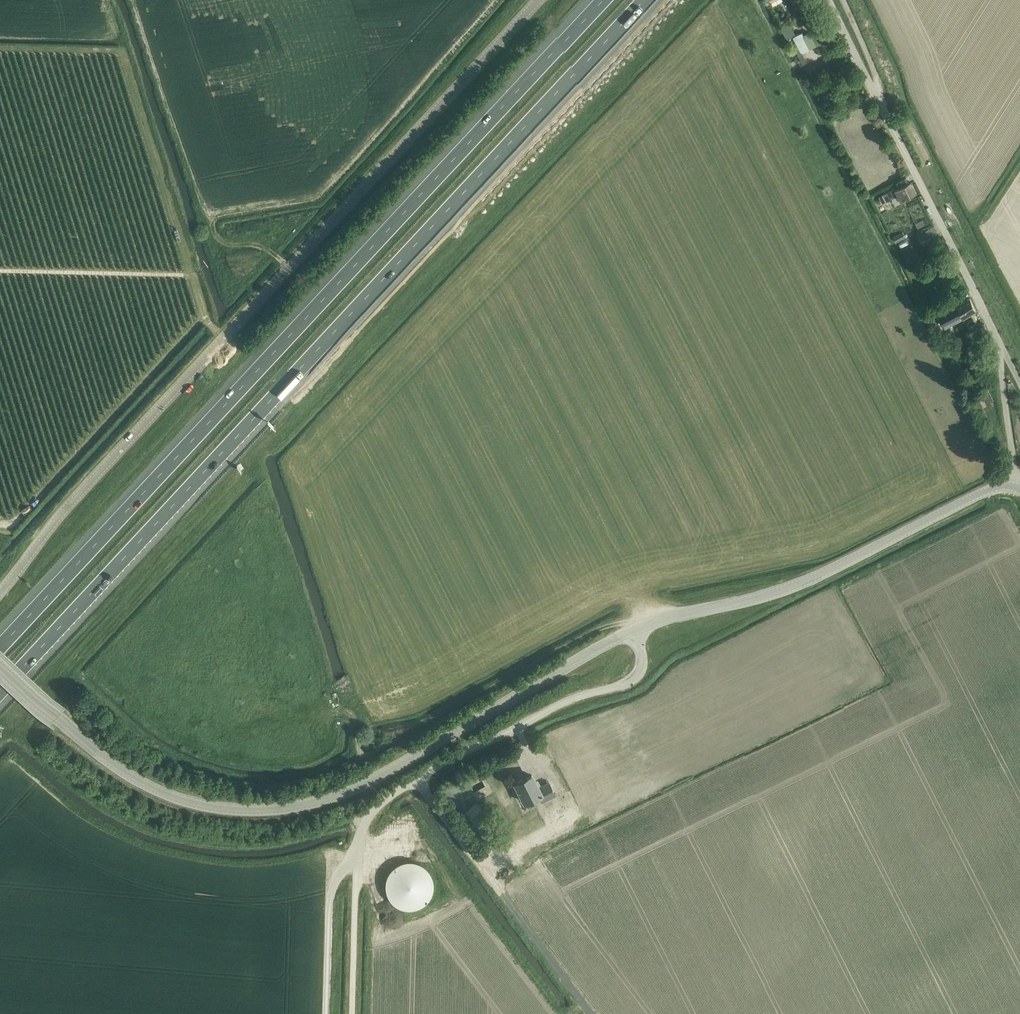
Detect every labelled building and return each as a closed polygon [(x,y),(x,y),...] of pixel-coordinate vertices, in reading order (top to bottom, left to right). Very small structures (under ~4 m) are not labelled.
[(795,35),(786,18),(779,21),(787,38),(793,36),(799,48),(795,50),(797,54),(815,45),(808,31),(803,34),(801,32),(795,35)] [(886,200),(898,194),(901,200),(907,197),(916,192),(911,181),(908,182),(906,177),(897,181),(900,188),(896,190),(895,188),(883,194),(886,200)] [(975,310),(970,297),(957,304),(940,314),(946,325),(963,316),(963,317),(975,310)] [(950,344),(957,339),(953,333),(946,338),(950,344)] [(567,786),(574,783),(569,772),(562,775),(567,786)] [(532,775),(516,783),(521,793),(519,795),(519,798),(520,800),(522,801),(525,801),(525,802),(533,798),(534,800),(540,797),(542,801),(555,794),(549,782),(538,788),(532,775)] [(482,848),(501,835),(478,803),(460,815),(482,848)] [(503,820),(497,824),(502,831),(508,827),(503,820)] [(418,883),(399,889),(407,913),(447,900),(441,883),(438,884),(436,879),(419,885),(418,883)]
